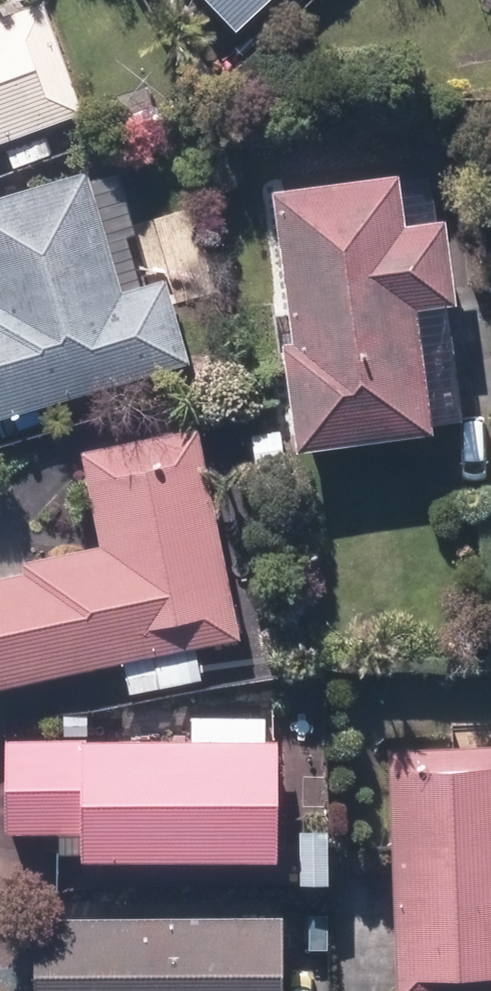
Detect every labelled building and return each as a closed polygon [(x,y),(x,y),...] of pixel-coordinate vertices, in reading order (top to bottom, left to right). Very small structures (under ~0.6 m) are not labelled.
[(94,112),(53,0),(49,0),(0,18),(0,146),(94,112)] [(248,27),(277,0),(223,0),(248,27)] [(1,174),(57,153),(50,135),(0,154),(0,172),(1,174)] [(197,360),(174,278),(150,285),(136,239),(145,237),(122,165),(0,201),(0,283),(8,311),(0,313),(0,419),(197,360)] [(305,342),(317,444),(448,429),(434,304),(472,300),(463,219),(421,224),(415,174),(294,188),(312,341),(305,342)] [(249,636),(206,429),(94,453),(113,548),(36,563),(38,574),(0,582),(0,687),(249,636)] [(257,435),(260,467),(292,465),(290,432),(257,435)] [(134,663),(140,692),(210,678),(204,650),(134,663)] [(100,852),(289,854),(288,740),(275,740),(276,716),(202,716),(202,740),(186,740),(187,716),(126,715),(126,740),(17,740),(17,826),(99,827),(100,852)] [(70,734),(95,734),(95,715),(70,715),(70,734)] [(421,990),(490,990),(490,751),(399,760),(421,990)] [(301,835),(304,884),(340,883),(337,833),(301,835)] [(299,918),(53,915),(52,990),(298,990),(299,918)] [(311,923),(311,945),(331,945),(332,923),(311,923)]
